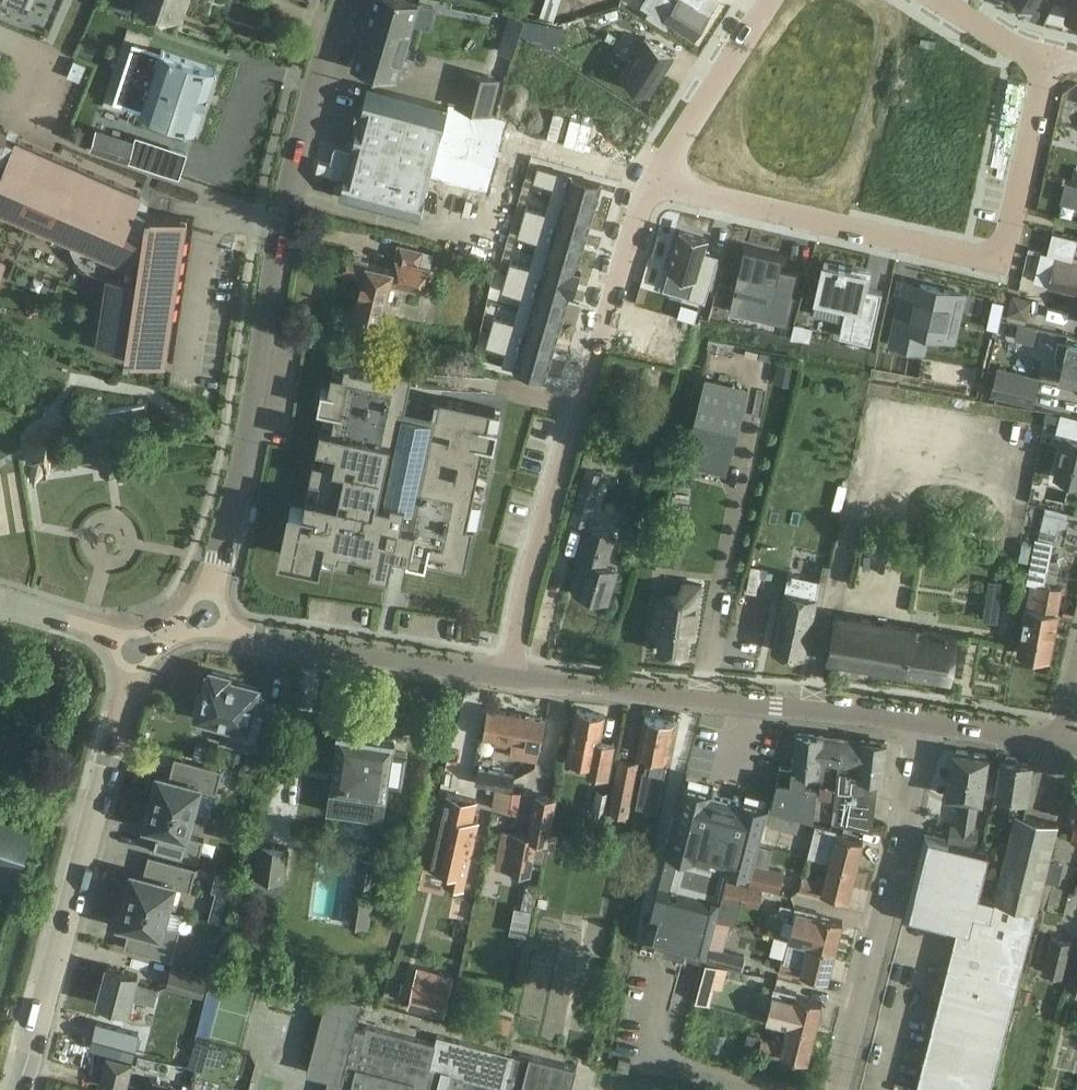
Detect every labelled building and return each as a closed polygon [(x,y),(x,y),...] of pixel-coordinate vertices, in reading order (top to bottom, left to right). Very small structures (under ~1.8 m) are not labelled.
[(161,5),(181,12),(185,0),(145,0),(161,5)] [(411,30),(419,2),(411,0),(372,0),(352,66),(396,80),(411,30)] [(540,15),(554,20),(560,0),(544,0),(540,15)] [(641,5),(652,12),(650,15),(671,29),(674,25),(699,41),(707,29),(709,27),(725,3),(719,0),(644,0),(641,5)] [(1031,9),(1037,0),(1017,0),(1031,9)] [(1065,19),(1076,22),(1076,0),(1070,0),(1065,19)] [(507,12),(504,19),(508,27),(516,29),(520,15),(507,12)] [(599,13),(576,20),(583,43),(606,36),(599,13)] [(646,37),(621,77),(649,95),(674,55),(646,37)] [(217,68),(196,61),(162,50),(161,52),(135,43),(117,99),(143,108),(142,110),(197,128),(217,68)] [(492,111),(500,79),(464,70),(456,102),(492,111)] [(346,198),(367,204),(418,218),(422,203),(446,210),(453,183),(448,182),(458,147),(497,157),(498,155),(501,141),(506,122),(375,87),(346,198)] [(17,138),(16,140),(6,136),(8,132),(0,128),(0,207),(71,238),(70,242),(73,253),(82,263),(91,270),(100,274),(108,275),(98,341),(127,346),(126,356),(165,362),(188,217),(147,210),(147,212),(135,206),(141,193),(17,138)] [(91,147),(128,159),(134,140),(97,128),(91,147)] [(501,141),(498,155),(508,158),(512,143),(501,141)] [(543,183),(547,168),(538,165),(533,181),(543,183)] [(547,168),(543,183),(554,186),(550,199),(593,212),(601,183),(547,168)] [(1070,182),(1066,181),(1064,189),(1062,189),(1059,199),(1061,199),(1061,202),(1076,206),(1076,184),(1070,182)] [(531,223),(585,239),(593,212),(550,199),(546,212),(535,209),(531,223)] [(522,220),(531,223),(535,209),(526,206),(522,220)] [(517,235),(527,238),(531,223),(522,220),(517,235)] [(534,254),(580,267),(580,266),(578,265),(585,239),(531,223),(527,238),(538,241),(534,254)] [(694,280),(689,296),(705,301),(719,255),(704,251),(708,239),(709,240),(709,239),(680,230),(679,231),(681,231),(669,271),(668,271),(667,272),(668,272),(694,280)] [(1076,242),(1076,238),(1054,232),(1048,252),(1073,259),(1076,242)] [(355,311),(376,316),(384,318),(392,283),(426,291),(432,266),(420,263),(424,250),(398,244),(394,259),(395,259),(393,268),(368,262),(369,259),(345,253),(341,270),(363,276),(355,311)] [(745,245),(736,286),(730,309),(755,315),(787,323),(799,272),(779,267),(782,254),(745,245)] [(520,263),(515,278),(572,294),(580,267),(534,254),(530,266),(520,263)] [(1047,254),(1040,280),(1076,290),(1076,261),(1047,254)] [(515,278),(520,263),(510,260),(506,275),(515,278)] [(824,263),(817,297),(847,303),(839,335),(871,342),(883,291),(864,287),(867,272),(845,267),(845,266),(839,264),(839,266),(824,263)] [(515,278),(506,275),(502,290),(511,292),(515,278)] [(904,277),(888,343),(924,351),(928,335),(955,341),(967,292),(904,277)] [(518,308),(562,321),(570,295),(572,295),(572,294),(515,278),(511,292),(522,295),(518,308)] [(969,288),(967,298),(992,305),(995,294),(969,288)] [(1012,294),(1007,315),(1027,320),(1032,299),(1012,294)] [(562,321),(518,308),(515,321),(504,317),(499,332),(554,348),(562,321)] [(494,315),(490,330),(499,332),(504,317),(494,315)] [(1019,325),(1015,340),(1034,345),(1037,330),(1019,325)] [(499,332),(490,330),(486,344),(495,347),(499,332)] [(506,350),(502,364),(546,377),(554,348),(499,332),(495,347),(506,350)] [(1063,366),(1060,379),(1076,383),(1076,344),(1061,340),(1057,354),(1058,365),(1063,366)] [(371,567),(387,571),(392,548),(409,551),(408,559),(426,563),(429,549),(446,553),(444,560),(465,565),(473,525),(466,523),(483,443),(494,445),(498,427),(487,424),(491,407),(442,397),(439,412),(404,405),(412,371),(348,357),(344,374),(333,372),(329,390),(323,388),(319,406),(335,410),(332,427),(322,425),(318,443),(329,445),(326,462),(315,459),(311,476),(322,478),(317,497),(306,495),(303,510),(292,508),(282,553),(319,560),(322,547),(340,550),(338,560),(354,563),(356,554),(373,557),(371,567)] [(778,363),(776,376),(793,380),(795,366),(778,363)] [(998,367),(991,396),(1034,407),(1041,378),(998,367)] [(624,368),(621,382),(635,385),(639,372),(624,368)] [(680,463),(727,475),(748,392),(705,379),(680,463)] [(1076,460),(1076,417),(1061,413),(1056,435),(1062,436),(1060,447),(1063,448),(1061,456),(1076,460)] [(88,426),(86,414),(74,416),(76,426),(76,428),(88,426)] [(47,437),(29,440),(32,460),(48,457),(50,469),(52,468),(47,437)] [(102,457),(104,472),(121,469),(119,453),(101,455),(102,457)] [(1062,477),(1076,481),(1076,460),(1061,456),(1056,476),(1062,477)] [(603,473),(587,469),(577,504),(592,508),(603,473)] [(1044,512),(1038,537),(1063,543),(1069,519),(1044,512)] [(587,527),(580,550),(574,571),(581,573),(575,590),(607,600),(616,569),(605,565),(614,534),(587,527)] [(788,652),(804,581),(788,578),(777,627),(773,649),(788,652)] [(656,593),(651,637),(658,638),(656,654),(689,657),(691,638),(698,639),(704,582),(680,579),(679,590),(671,589),(670,595),(656,593)] [(804,581),(788,652),(804,656),(820,585),(804,581)] [(1026,607),(1021,631),(1017,653),(1050,659),(1059,613),(1057,613),(1061,589),(1038,585),(1034,608),(1026,607)] [(835,615),(831,638),(828,660),(951,680),(958,635),(835,615)] [(274,704),(255,699),(259,686),(228,678),(229,674),(212,670),(211,674),(208,673),(202,694),(198,693),(194,710),(198,711),(197,715),(227,723),(223,737),(263,747),(274,704)] [(488,709),(484,735),(496,738),(496,741),(513,744),(510,755),(538,760),(540,746),(541,746),(546,720),(488,709)] [(567,758),(589,762),(587,771),(608,776),(615,742),(600,739),(605,715),(577,709),(567,758)] [(641,737),(638,751),(654,754),(650,772),(664,774),(670,743),(675,722),(645,716),(641,737)] [(407,753),(393,752),(396,734),(339,726),(327,811),(383,819),(388,784),(403,785),(407,753)] [(834,821),(842,739),(823,737),(795,734),(793,769),(780,767),(779,777),(775,777),(768,804),(802,813),(834,821)] [(857,776),(861,741),(842,739),(834,821),(872,831),(878,778),(857,776)] [(857,776),(878,778),(884,779),(888,743),(862,740),(861,741),(857,776)] [(982,800),(988,756),(954,751),(947,794),(962,797),(958,825),(952,824),(950,839),(975,842),(977,828),(973,827),(977,799),(982,800)] [(154,779),(148,799),(194,811),(200,788),(217,793),(223,770),(175,757),(169,778),(159,775),(158,780),(154,779)] [(622,757),(616,790),(612,812),(629,816),(639,761),(622,757)] [(1001,758),(998,780),(996,793),(1011,795),(1008,813),(1016,814),(1016,813),(1024,815),(1032,763),(1001,758)] [(251,770),(251,771),(260,772),(262,760),(253,759),(251,770)] [(235,769),(233,777),(242,779),(244,772),(235,769)] [(476,784),(496,787),(512,790),(514,776),(479,769),(476,784)] [(715,788),(718,774),(705,771),(702,784),(715,788)] [(684,782),(642,946),(706,962),(706,961),(706,959),(709,948),(726,880),(730,864),(752,870),(753,863),(768,804),(684,782)] [(1071,805),(1068,819),(1076,821),(1072,840),(1076,842),(1076,784),(1071,805)] [(512,790),(496,787),(492,809),(514,813),(518,791),(512,790)] [(609,792),(596,789),(591,810),(605,813),(609,792)] [(429,837),(425,858),(424,863),(440,867),(443,853),(463,857),(476,800),(448,794),(437,839),(429,837)] [(503,832),(499,854),(497,866),(499,866),(499,867),(531,872),(533,859),(545,861),(549,840),(548,840),(551,819),(555,798),(537,794),(530,837),(503,832)] [(194,811),(148,799),(143,820),(147,821),(146,826),(156,828),(150,849),(198,862),(204,839),(187,835),(194,811)] [(767,813),(764,823),(797,831),(802,813),(768,804),(767,813)] [(1058,824),(1024,815),(1016,813),(1016,814),(994,898),(978,894),(969,930),(957,927),(916,1089),(991,1089),(1058,824)] [(14,889),(32,830),(0,821),(0,885),(14,889)] [(816,825),(812,837),(807,857),(829,862),(856,869),(863,839),(837,833),(837,830),(816,825)] [(910,915),(957,927),(969,930),(978,894),(989,854),(950,843),(929,838),(910,915)] [(259,843),(254,876),(286,881),(291,847),(259,843)] [(197,867),(170,860),(149,855),(143,876),(133,873),(132,878),(128,877),(122,897),(168,909),(174,886),(191,890),(197,867)] [(354,881),(375,884),(379,858),(358,855),(354,881)] [(849,898),(856,869),(829,862),(824,881),(803,876),(799,889),(821,894),(822,892),(849,898)] [(748,886),(762,889),(780,894),(786,871),(753,863),(752,870),(748,886)] [(237,876),(223,872),(208,877),(212,892),(229,887),(233,887),(237,876)] [(762,889),(748,886),(727,880),(722,898),(758,907),(762,889)] [(537,885),(525,883),(521,907),(533,909),(537,885)] [(168,909),(122,897),(117,918),(121,919),(120,923),(130,926),(124,947),(172,960),(181,928),(164,924),(168,909)] [(350,925),(373,926),(374,899),(352,898),(350,925)] [(792,918),(794,919),(789,938),(836,950),(843,920),(816,914),(817,911),(795,906),(792,918)] [(408,918),(403,933),(414,937),(419,922),(408,918)] [(221,935),(211,933),(204,959),(214,962),(221,935)] [(1042,970),(1064,976),(1073,941),(1051,935),(1042,970)] [(789,938),(783,957),(782,957),(779,970),(801,975),(801,973),(828,979),(836,950),(789,938)] [(1076,988),(1076,942),(1075,941),(1065,985),(1076,988)] [(709,948),(706,959),(741,968),(744,957),(709,948)] [(706,961),(706,962),(695,999),(711,1003),(715,985),(720,987),(724,973),(726,966),(706,961)] [(503,978),(513,980),(516,966),(506,964),(503,978)] [(98,1002),(119,1007),(129,1010),(132,998),(153,1003),(156,989),(136,983),(139,974),(107,966),(98,1002)] [(167,985),(203,995),(207,978),(172,969),(167,985)] [(414,982),(408,1007),(444,1017),(450,992),(414,982)] [(767,1019),(815,1031),(823,1001),(796,995),(796,992),(775,987),(772,1000),(767,1019)] [(325,1089),(571,1089),(577,1068),(529,1055),(528,1059),(439,1035),(436,1044),(367,1025),(365,1031),(355,1029),(363,999),(328,991),(307,1071),(328,1077),(325,1089)] [(482,1010),(478,1028),(509,1036),(514,1018),(482,1010)] [(759,1051),(780,1056),(781,1054),(808,1061),(815,1031),(767,1019),(767,1020),(788,1025),(783,1044),(762,1038),(747,1034),(744,1045),(759,1049),(759,1051)] [(96,1020),(89,1048),(135,1059),(142,1031),(96,1020)] [(715,1033),(710,1049),(721,1052),(726,1036),(715,1033)] [(193,1040),(194,1063),(209,1063),(209,1040),(193,1040)] [(107,1056),(100,1084),(123,1089),(126,1089),(133,1062),(107,1056)] [(628,1070),(630,1060),(619,1057),(617,1067),(628,1070)] [(190,1088),(163,1081),(160,1089),(190,1089),(190,1088)]
